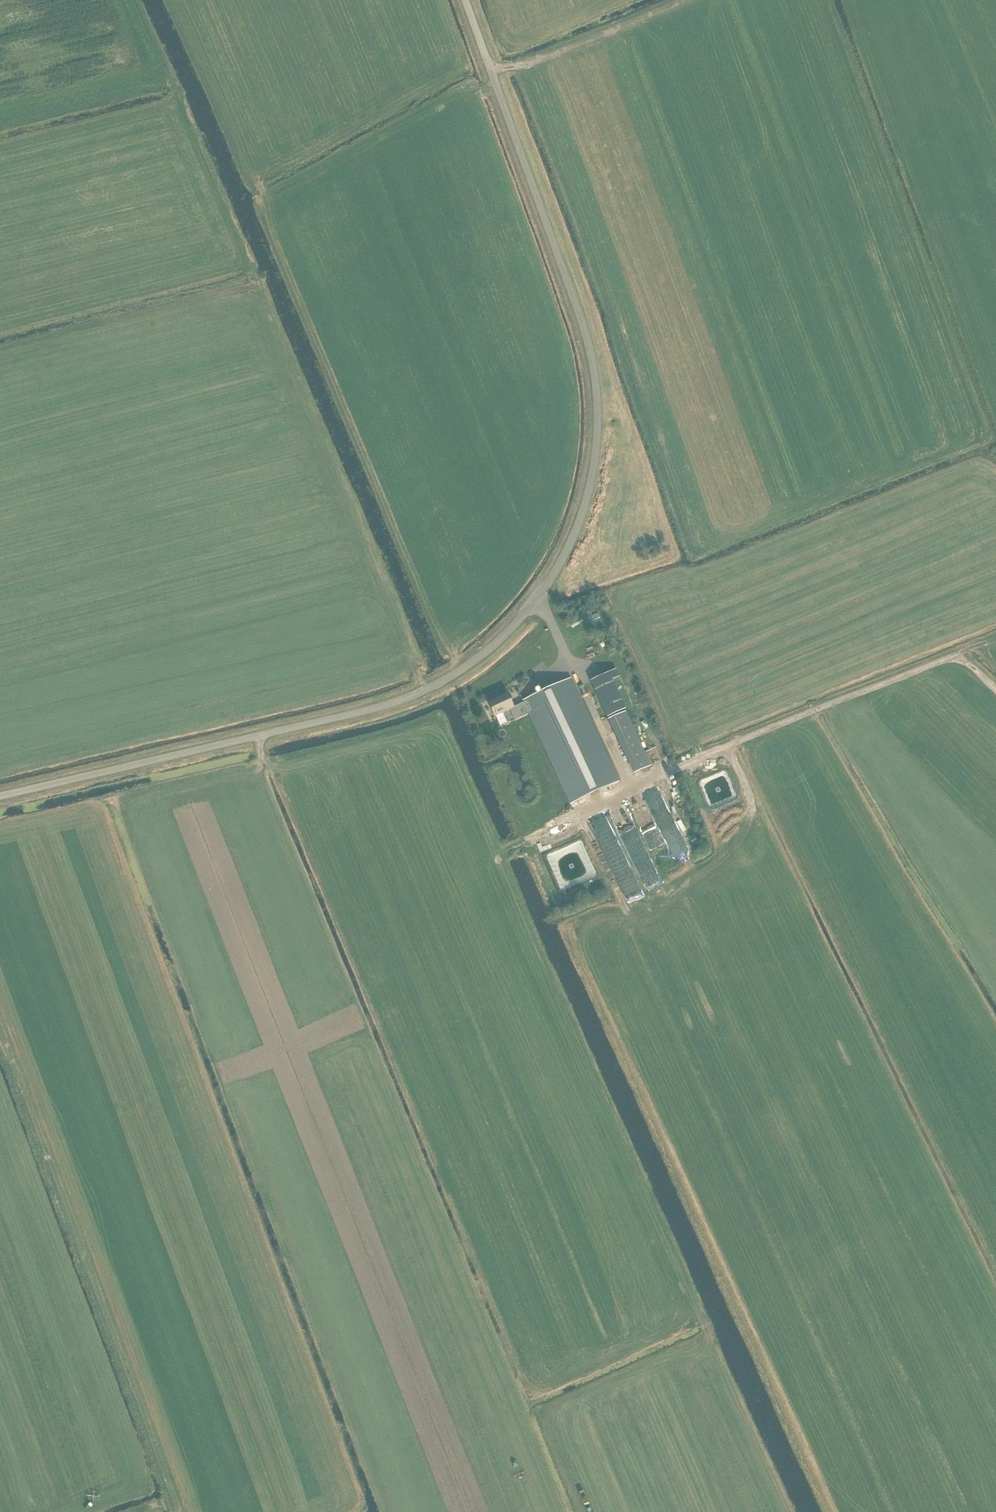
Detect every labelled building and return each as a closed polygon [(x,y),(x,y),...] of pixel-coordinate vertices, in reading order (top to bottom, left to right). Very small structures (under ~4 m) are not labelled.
[(608,717),(627,708),(613,679),(620,676),(617,669),(591,681),(608,717)] [(618,781),(570,679),(523,700),(524,702),(515,707),(508,694),(489,703),(495,717),(510,709),(515,720),(529,713),(571,803),(618,781)] [(636,773),(651,766),(634,730),(619,737),(636,773)] [(690,856),(667,805),(654,811),(677,862),(690,856)] [(639,820),(652,846),(663,841),(651,814),(639,820)]
